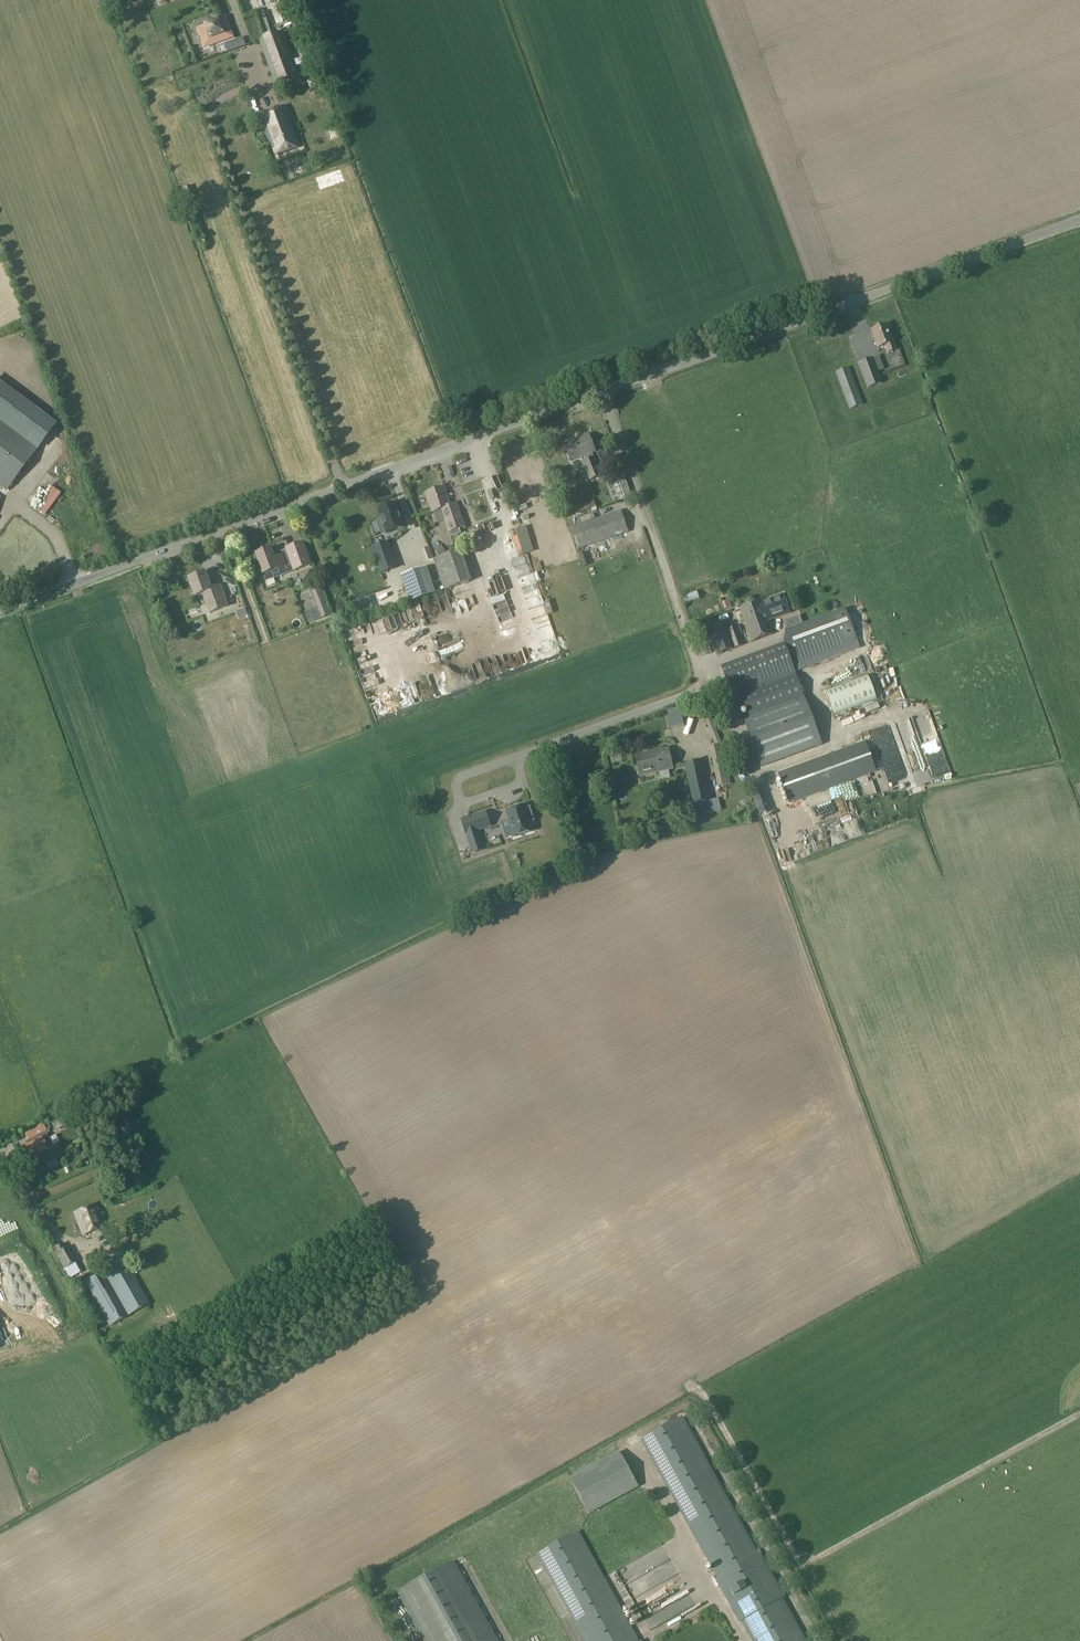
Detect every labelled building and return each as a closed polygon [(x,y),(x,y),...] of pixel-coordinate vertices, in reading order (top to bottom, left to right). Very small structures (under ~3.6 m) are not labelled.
[(226,19),(199,29),(205,47),(232,37),(226,19)] [(296,76),(280,33),(262,40),(278,83),(296,76)] [(231,42),(225,44),(228,52),(234,50),(231,42)] [(285,108),(261,116),(276,155),(299,147),(285,108)] [(896,350),(887,325),(871,331),(877,349),(885,346),(888,353),(896,350)] [(879,355),(857,364),(867,389),(883,383),(878,372),(884,370),(879,355)] [(863,405),(849,368),(835,372),(849,410),(863,405)] [(36,450),(54,426),(0,386),(0,422),(36,450)] [(36,450),(0,422),(0,484),(6,489),(36,450)] [(594,458),(593,454),(596,453),(588,435),(563,445),(567,456),(568,456),(570,462),(581,458),(583,462),(582,462),(589,482),(602,476),(595,457),(594,458)] [(453,480),(447,481),(450,495),(456,493),(453,480)] [(465,527),(457,503),(449,506),(444,489),(426,494),(437,523),(444,521),(450,538),(458,535),(460,531),(459,529),(465,527)] [(573,519),(597,510),(593,499),(568,508),(573,519)] [(496,506),(502,516),(507,513),(501,503),(496,506)] [(385,531),(386,534),(403,528),(395,504),(378,510),(382,520),(377,522),(380,533),(385,531)] [(578,550),(628,533),(621,510),(570,528),(578,550)] [(477,533),(486,537),(491,528),(482,523),(477,533)] [(271,550),(257,555),(264,575),(277,570),(279,576),(310,565),(302,543),(286,549),(287,552),(274,557),(271,550)] [(423,554),(422,550),(417,552),(415,546),(408,549),(411,558),(423,554)] [(8,566),(12,570),(26,555),(22,551),(8,566)] [(444,591),(471,582),(460,551),(433,560),(444,591)] [(580,553),(582,559),(584,566),(590,564),(585,552),(580,553)] [(524,562),(521,562),(520,555),(508,558),(511,574),(526,570),(524,562)] [(377,561),(384,574),(392,569),(385,557),(377,561)] [(203,594),(210,613),(227,607),(220,586),(211,589),(205,573),(189,579),(195,597),(203,594)] [(400,584),(409,611),(437,602),(427,575),(400,584)] [(310,623),(321,619),(329,616),(319,590),(312,592),(318,608),(306,613),(310,623)] [(761,601),(740,609),(751,642),(772,635),(768,622),(789,614),(783,596),(761,603),(761,601)] [(728,607),(720,611),(724,618),(731,613),(728,607)] [(728,689),(737,686),(749,715),(742,718),(761,767),(818,745),(821,744),(793,665),(858,641),(845,609),(786,631),(784,644),(721,668),(728,689)] [(727,623),(707,629),(716,656),(743,646),(736,626),(729,629),(727,623)] [(536,644),(550,639),(547,632),(534,637),(536,644)] [(844,670),(823,677),(829,695),(828,695),(831,701),(844,696),(840,685),(848,682),(844,670)] [(864,701),(858,703),(861,713),(867,712),(864,701)] [(273,712),(281,729),(289,725),(284,713),(280,715),(277,710),(273,712)] [(877,743),(888,740),(886,735),(876,738),(877,743)] [(865,741),(778,774),(789,803),(876,770),(865,741)] [(717,787),(730,784),(722,744),(709,747),(717,787)] [(276,749),(277,756),(285,755),(284,747),(276,749)] [(646,755),(645,754),(636,756),(640,776),(655,773),(655,771),(670,768),(666,751),(646,755)] [(612,764),(623,762),(621,756),(611,758),(612,764)] [(701,761),(685,764),(694,805),(693,805),(695,816),(721,811),(719,799),(709,801),(701,761)] [(278,783),(296,780),(295,774),(277,777),(278,783)] [(529,823),(534,821),(530,807),(524,809),(524,806),(506,812),(514,837),(532,831),(529,823)] [(476,831),(476,829),(489,825),(485,812),(461,820),(466,835),(467,834),(475,832),(476,831)] [(846,824),(849,836),(855,835),(852,823),(846,824)] [(481,851),(479,844),(471,847),(473,853),(481,851)] [(796,897),(791,900),(796,913),(802,911),(796,897)] [(809,925),(815,923),(812,910),(806,911),(809,925)] [(52,1121),(55,1126),(57,1130),(73,1121),(69,1113),(52,1121)] [(48,1130),(50,1129),(46,1122),(42,1124),(24,1133),(29,1144),(25,1146),(31,1158),(53,1147),(46,1134),(49,1132),(48,1130)] [(106,1150),(98,1132),(92,1134),(100,1152),(106,1150)] [(31,1167),(48,1158),(45,1153),(29,1161),(31,1167)] [(128,1181),(111,1188),(112,1191),(107,1193),(109,1199),(114,1197),(114,1198),(132,1191),(128,1181)] [(82,1235),(103,1227),(95,1206),(74,1213),(82,1235)] [(69,1279),(82,1272),(68,1246),(64,1248),(62,1243),(52,1248),(69,1279)] [(148,1304),(124,1260),(87,1282),(113,1325),(148,1304)] [(783,1599),(785,1598),(761,1554),(759,1555),(683,1417),(640,1440),(717,1578),(715,1580),(739,1623),(741,1622),(751,1640),(807,1640),(783,1599)] [(570,1480),(589,1514),(638,1487),(619,1453),(570,1480)] [(579,1531),(537,1555),(584,1640),(639,1640),(579,1531)] [(615,1581),(622,1594),(640,1584),(637,1577),(646,1572),(649,1577),(659,1572),(653,1560),(615,1581)] [(454,1561),(398,1592),(424,1640),(497,1640),(454,1561)] [(660,1589),(639,1601),(643,1607),(664,1596),(660,1589)] [(686,1603),(642,1632),(646,1639),(681,1617),(678,1612),(685,1607),(688,1612),(691,1610),(686,1603)]
